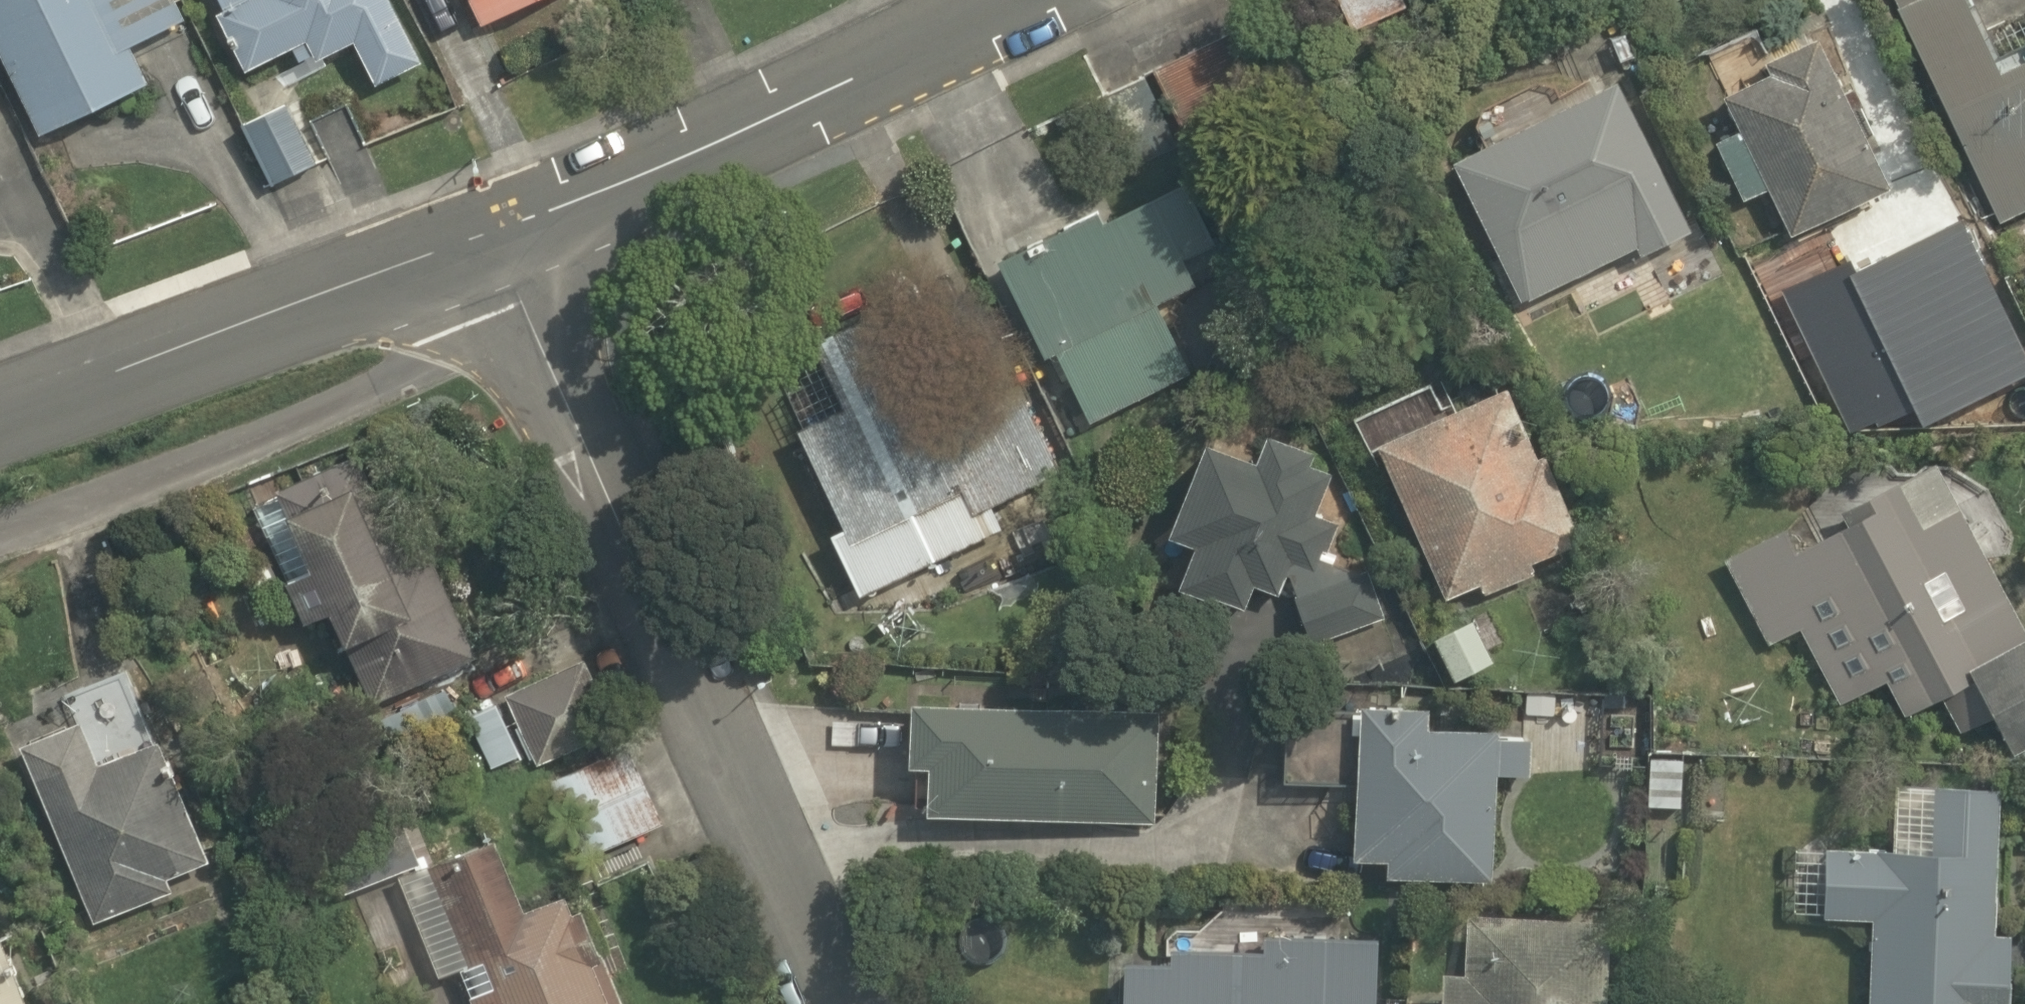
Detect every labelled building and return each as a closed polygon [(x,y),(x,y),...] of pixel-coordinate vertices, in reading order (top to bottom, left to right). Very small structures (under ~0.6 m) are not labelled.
[(41,130),(140,78),(122,44),(177,15),(169,0),(0,0),(0,52),(41,130)] [(389,0),(215,0),(252,67),(291,45),(302,65),(349,39),(373,82),(420,56),(389,0)] [(481,15),(511,0),(474,0),(481,15)] [(1996,216),(2024,201),(2024,49),(2002,61),(1977,13),(2003,0),(1884,0),(1996,216)] [(1880,186),(1802,31),(1711,77),(1789,232),(1880,186)] [(1214,38),(1152,66),(1188,146),(1250,117),(1214,38)] [(1615,77),(1447,152),(1516,304),(1633,245),(1638,255),(1689,229),(1615,77)] [(282,80),(220,121),(265,189),(327,148),(282,80)] [(1197,159),(991,252),(1037,354),(1053,347),(1087,423),(1181,381),(1145,302),(1190,281),(1178,254),(1230,231),(1197,159)] [(840,519),(824,527),(857,595),(999,527),(987,502),(1065,464),(1025,381),(909,437),(848,310),(786,340),(807,382),(780,395),(840,519)] [(1424,373),(1353,406),(1439,591),(1476,574),(1485,593),(1532,571),(1526,558),(1578,533),(1506,377),(1440,408),(1424,373)] [(1253,456),(1196,436),(1166,527),(1193,536),(1176,585),(1242,607),(1250,582),(1282,592),(1289,570),(1312,642),(1389,617),(1352,505),(1325,514),(1302,443),(1263,429),(1253,456)] [(1934,456),(1722,565),(1766,651),(1793,637),(1810,669),(1853,647),(1885,710),(1955,674),(2017,794),(2024,789),(2024,634),(2013,640),(1969,556),(2017,531),(1934,456)] [(344,478),(274,516),(375,707),(468,657),(409,546),(387,558),(344,478)] [(1473,616),(1429,638),(1453,686),(1497,664),(1473,616)] [(452,701),(483,765),(523,746),(532,765),(607,729),(566,645),(452,701)] [(130,691),(13,736),(86,925),(170,892),(163,875),(196,862),(130,691)] [(1422,696),(1359,693),(1349,877),(1492,885),(1498,771),(1528,773),(1531,721),(1421,715),(1422,696)] [(906,701),(902,763),(919,764),(916,814),(1150,829),(1157,718),(906,701)] [(612,733),(551,767),(597,849),(658,814),(612,733)] [(1682,757),(1647,756),(1644,807),(1680,808),(1682,757)] [(1799,835),(1794,908),(1864,913),(1858,1003),(2019,1003),(2024,913),(1993,911),(2002,773),(1886,765),(1881,840),(1799,835)] [(384,856),(432,977),(465,964),(481,1003),(605,1003),(558,886),(518,901),(484,816),(384,856)] [(1129,949),(1128,1003),(1381,1003),(1384,912),(1264,908),(1263,953),(1129,949)] [(1598,925),(1467,922),(1466,976),(1438,975),(1437,1003),(1596,1003),(1598,925)] [(2,928),(0,928),(0,1003),(31,1003),(2,928)]
